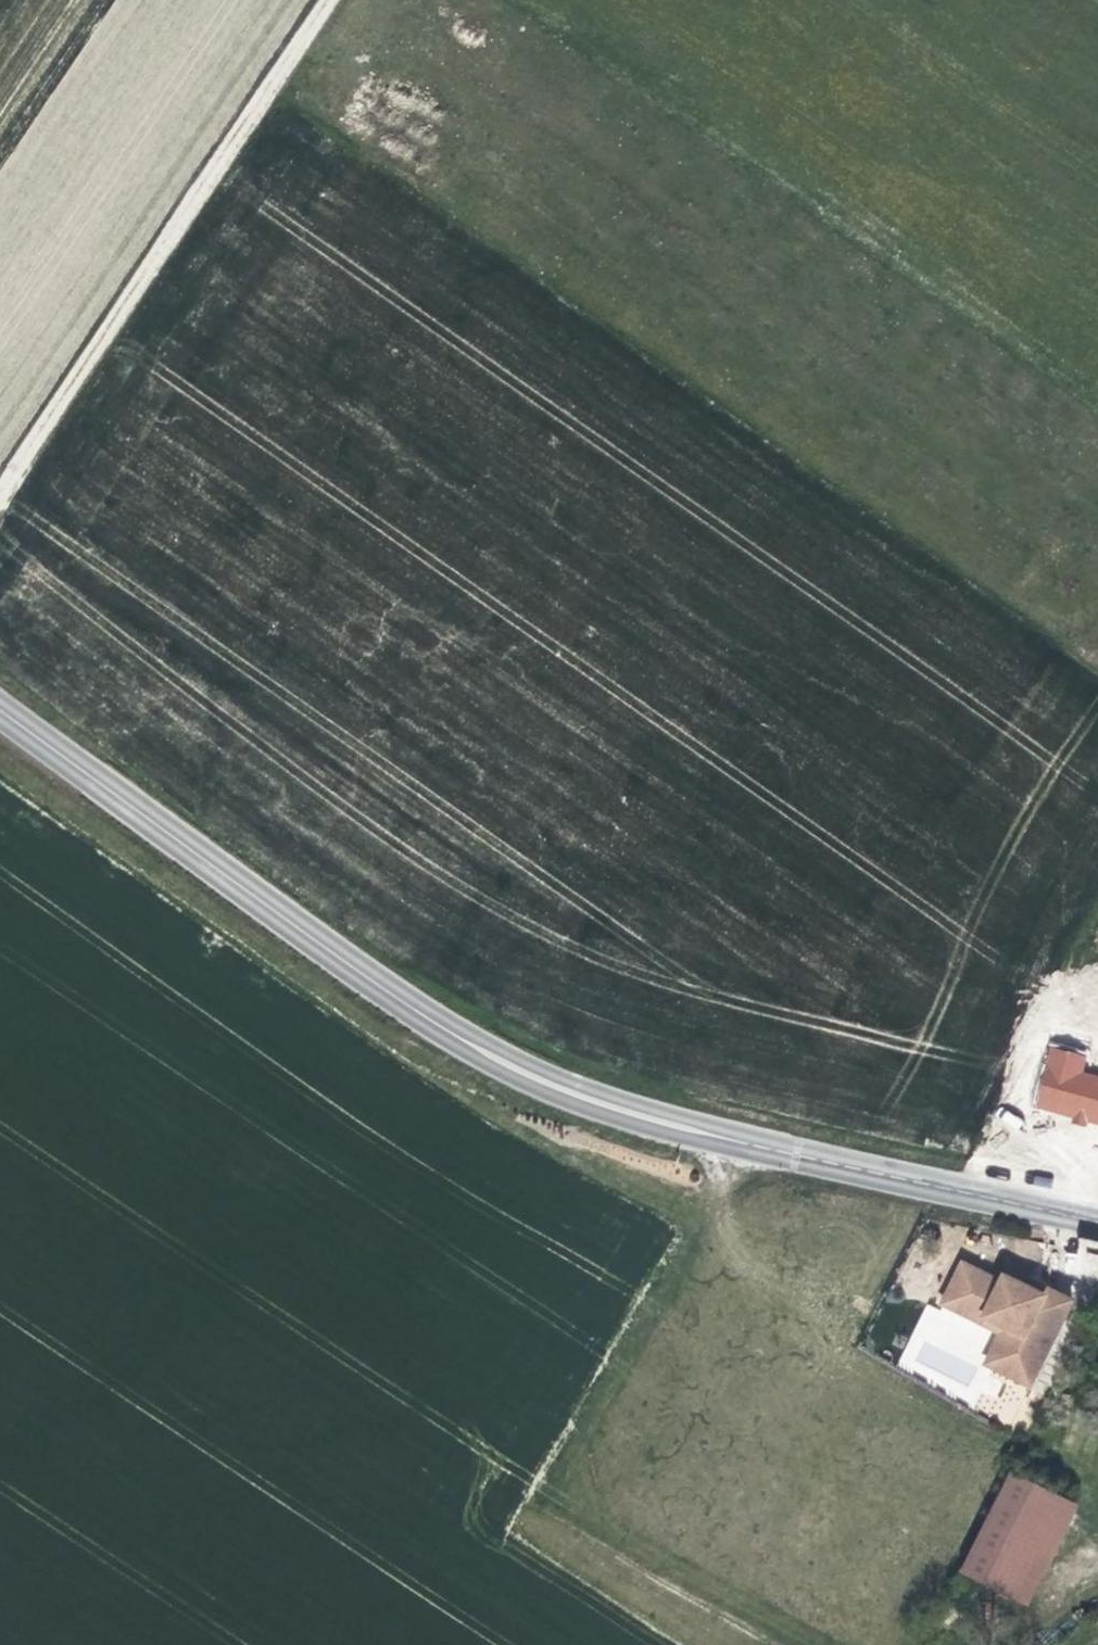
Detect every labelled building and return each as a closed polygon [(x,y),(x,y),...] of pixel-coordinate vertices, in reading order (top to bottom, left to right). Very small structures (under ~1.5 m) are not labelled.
[(1083,1072),(1087,1053),(1048,1044),(1033,1110),(1097,1125),(1097,1076),(1083,1072)] [(1071,1310),(1046,1297),(1043,1305),(1031,1299),(1034,1291),(1008,1278),(1003,1291),(963,1272),(944,1312),(985,1333),(988,1327),(1004,1335),(1001,1341),(986,1373),(1030,1395),(1071,1310)] [(1043,1305),(1046,1297),(1034,1291),(1031,1299),(1043,1305)] [(985,1333),(1001,1341),(1004,1335),(988,1327),(985,1333)] [(1075,1515),(1008,1481),(962,1573),(1030,1607),(1075,1515)]
